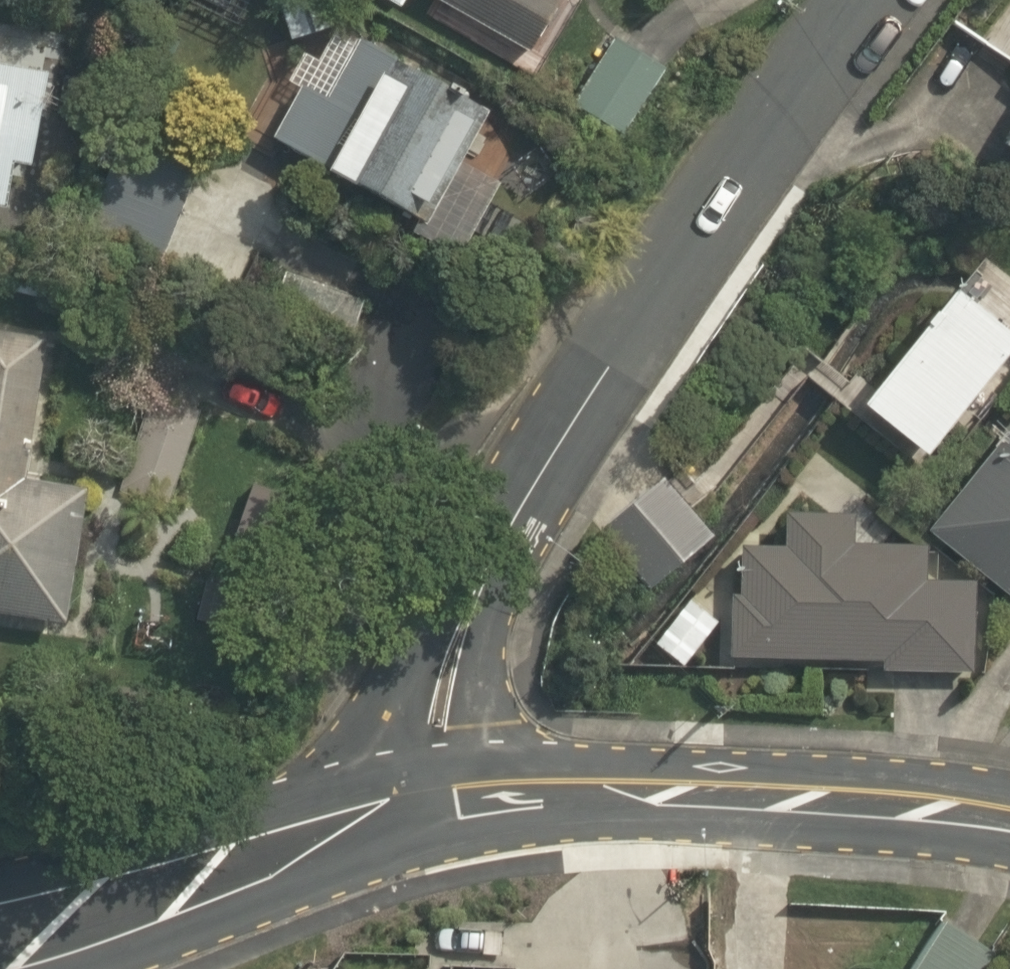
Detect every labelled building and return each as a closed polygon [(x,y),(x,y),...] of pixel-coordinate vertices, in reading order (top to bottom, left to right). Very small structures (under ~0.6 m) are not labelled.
[(328,28),(319,0),(278,0),(277,0),(289,40),(328,28)] [(397,9),(402,0),(381,0),(397,9)] [(558,0),(434,0),(525,55),(558,0)] [(623,137),(663,71),(610,40),(571,106),(623,137)] [(324,171),(423,227),(487,114),(361,42),(322,110),(350,125),(324,171)] [(5,210),(13,164),(31,167),(46,78),(0,71),(0,209),(5,210)] [(153,193),(170,146),(123,129),(106,177),(153,193)] [(271,323),(347,348),(362,301),(286,277),(271,323)] [(1009,354),(1009,334),(956,291),(864,406),(928,457),(1009,354)] [(65,628),(89,496),(27,485),(52,347),(0,338),(0,616),(65,628)] [(646,594),(712,539),(663,480),(597,535),(646,594)] [(994,547),(1009,560),(1009,528),(994,547)] [(720,585),(721,655),(873,652),(873,662),(965,660),(963,580),(907,581),(906,543),(751,546),(752,584),(720,585)] [(911,968),(986,968),(996,954),(943,919),(911,968)]
